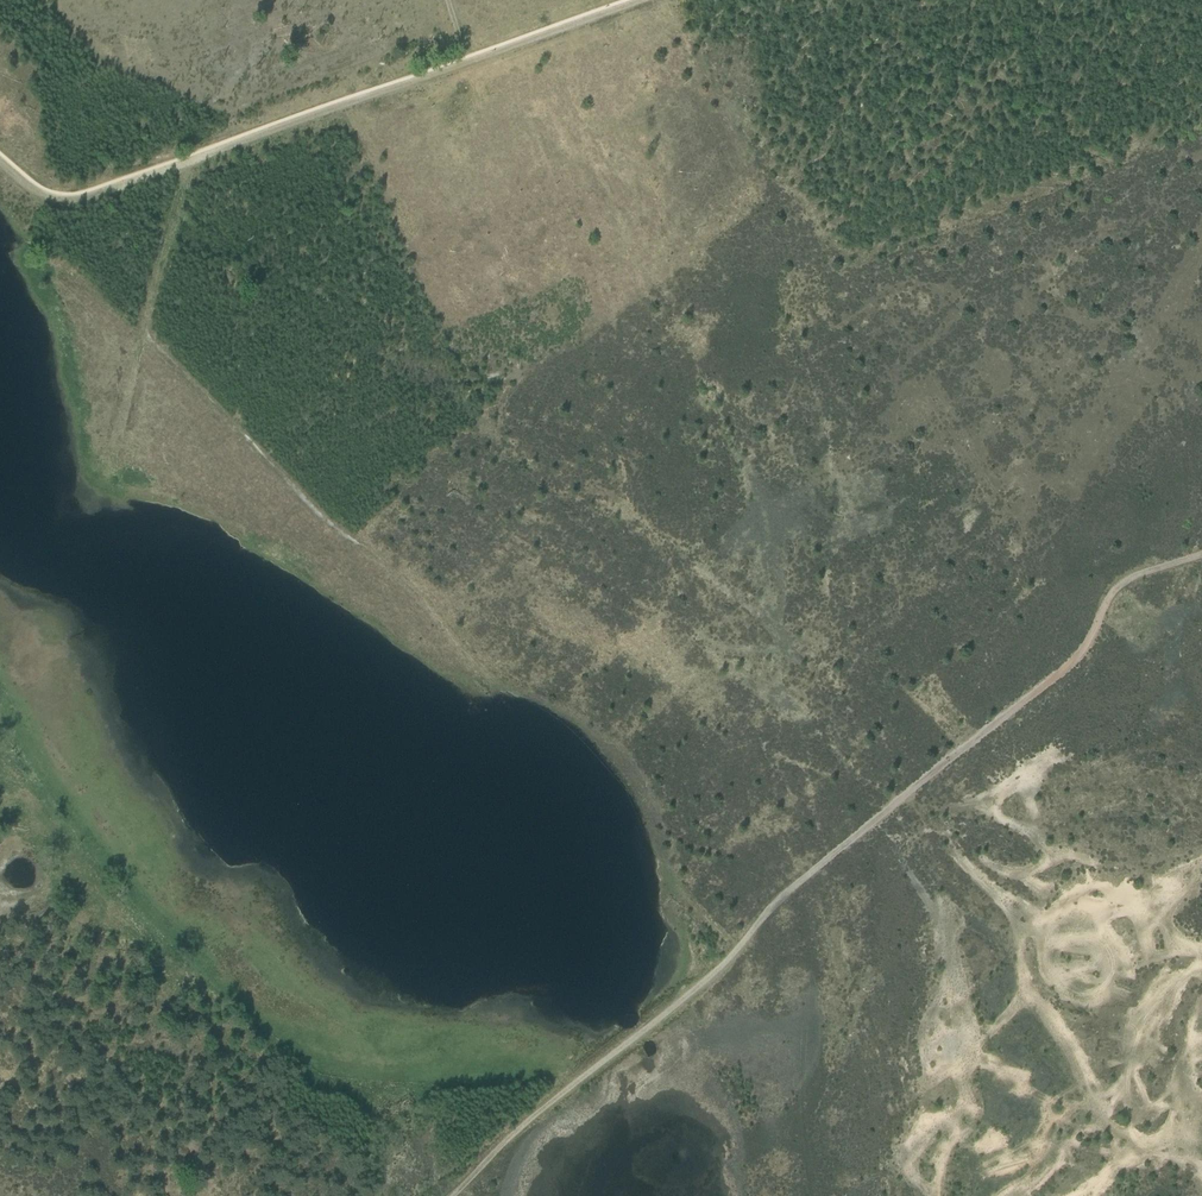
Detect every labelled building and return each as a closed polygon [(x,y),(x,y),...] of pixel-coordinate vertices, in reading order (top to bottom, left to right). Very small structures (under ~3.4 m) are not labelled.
[(8,800),(4,804),(13,813),(17,809),(8,800)]
